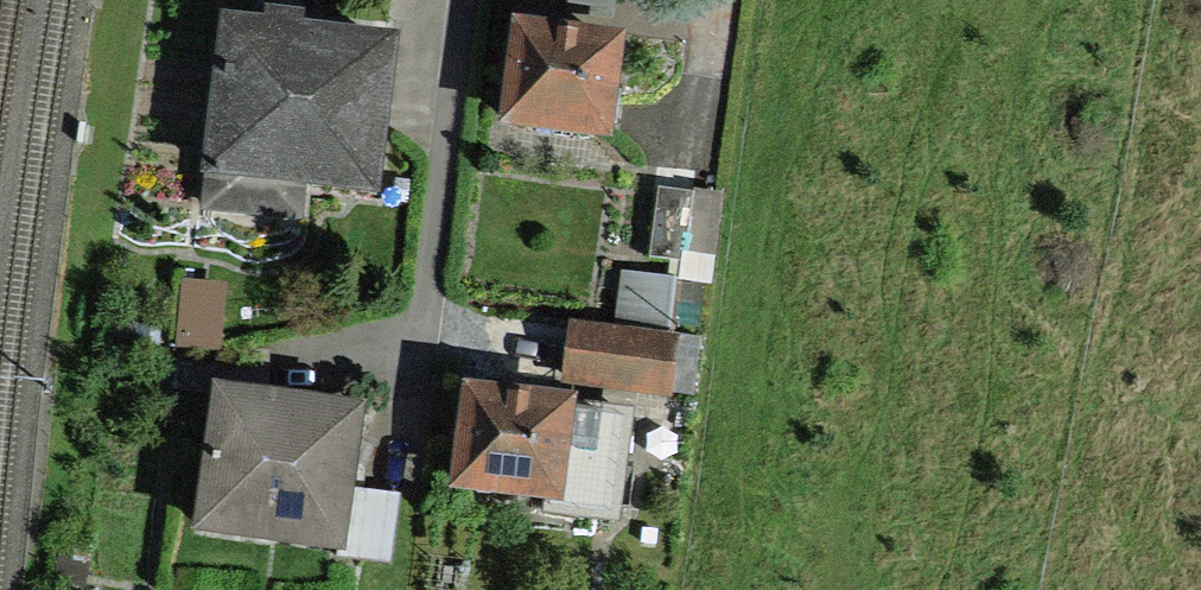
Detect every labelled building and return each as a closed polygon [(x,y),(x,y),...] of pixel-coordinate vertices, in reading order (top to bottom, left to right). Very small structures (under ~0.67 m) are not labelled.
[(566,5),(607,9),(608,0),(566,0),(566,5)] [(392,29),(223,12),(203,215),(302,224),(306,185),(376,192),(392,29)] [(627,29),(515,15),(501,129),(613,142),(627,29)] [(714,192),(653,184),(645,251),(705,259),(714,192)] [(631,274),(627,321),(681,326),(685,278),(631,274)] [(216,283),(178,284),(179,347),(216,347),(216,283)] [(668,398),(676,328),(571,316),(563,386),(668,398)] [(579,405),(580,392),(464,379),(451,490),(614,508),(626,411),(579,405)] [(196,530),(346,549),(365,401),(215,382),(196,530)]
